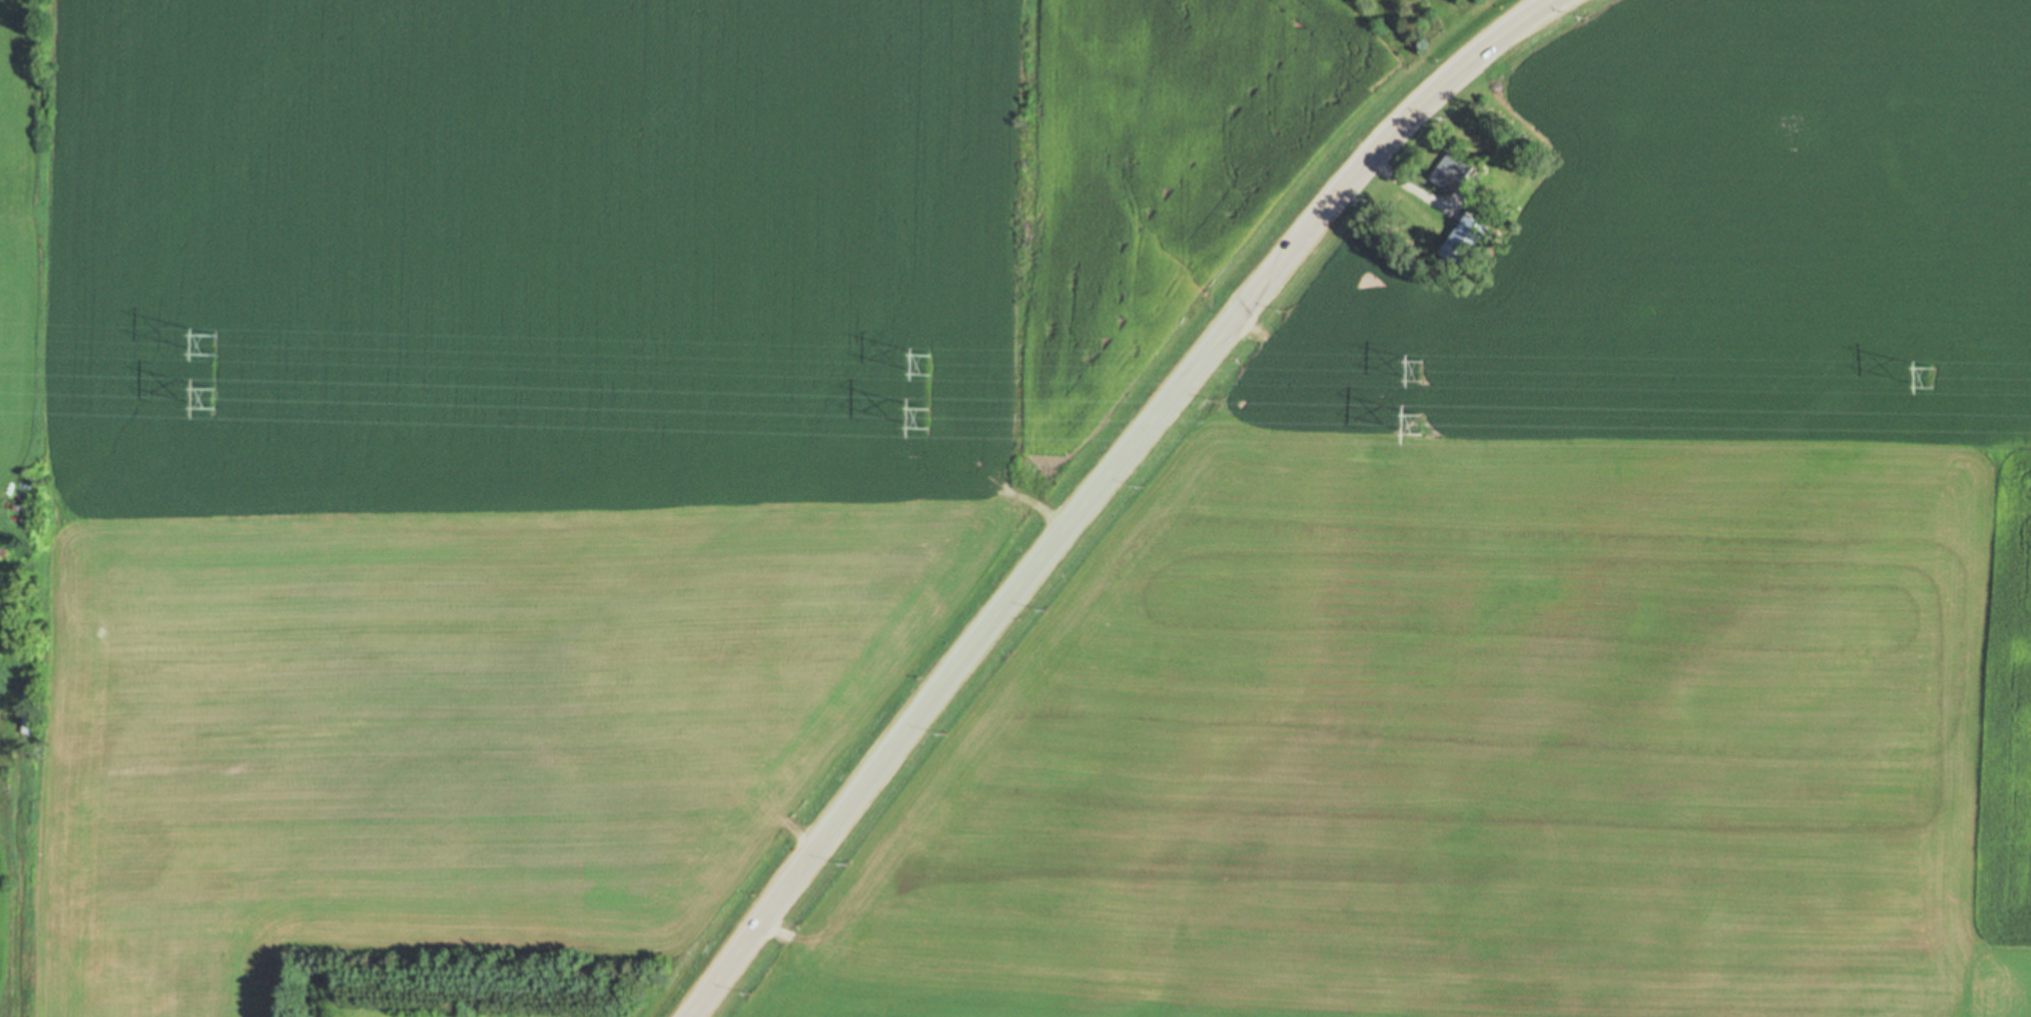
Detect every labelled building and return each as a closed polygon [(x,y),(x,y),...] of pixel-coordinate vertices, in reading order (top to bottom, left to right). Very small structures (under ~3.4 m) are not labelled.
[(1433,173),(1453,145),(1477,163),(1469,173),(1462,168),(1450,186),(1433,173)] [(1471,207),(1497,226),(1469,266),(1443,247),(1471,207)]
